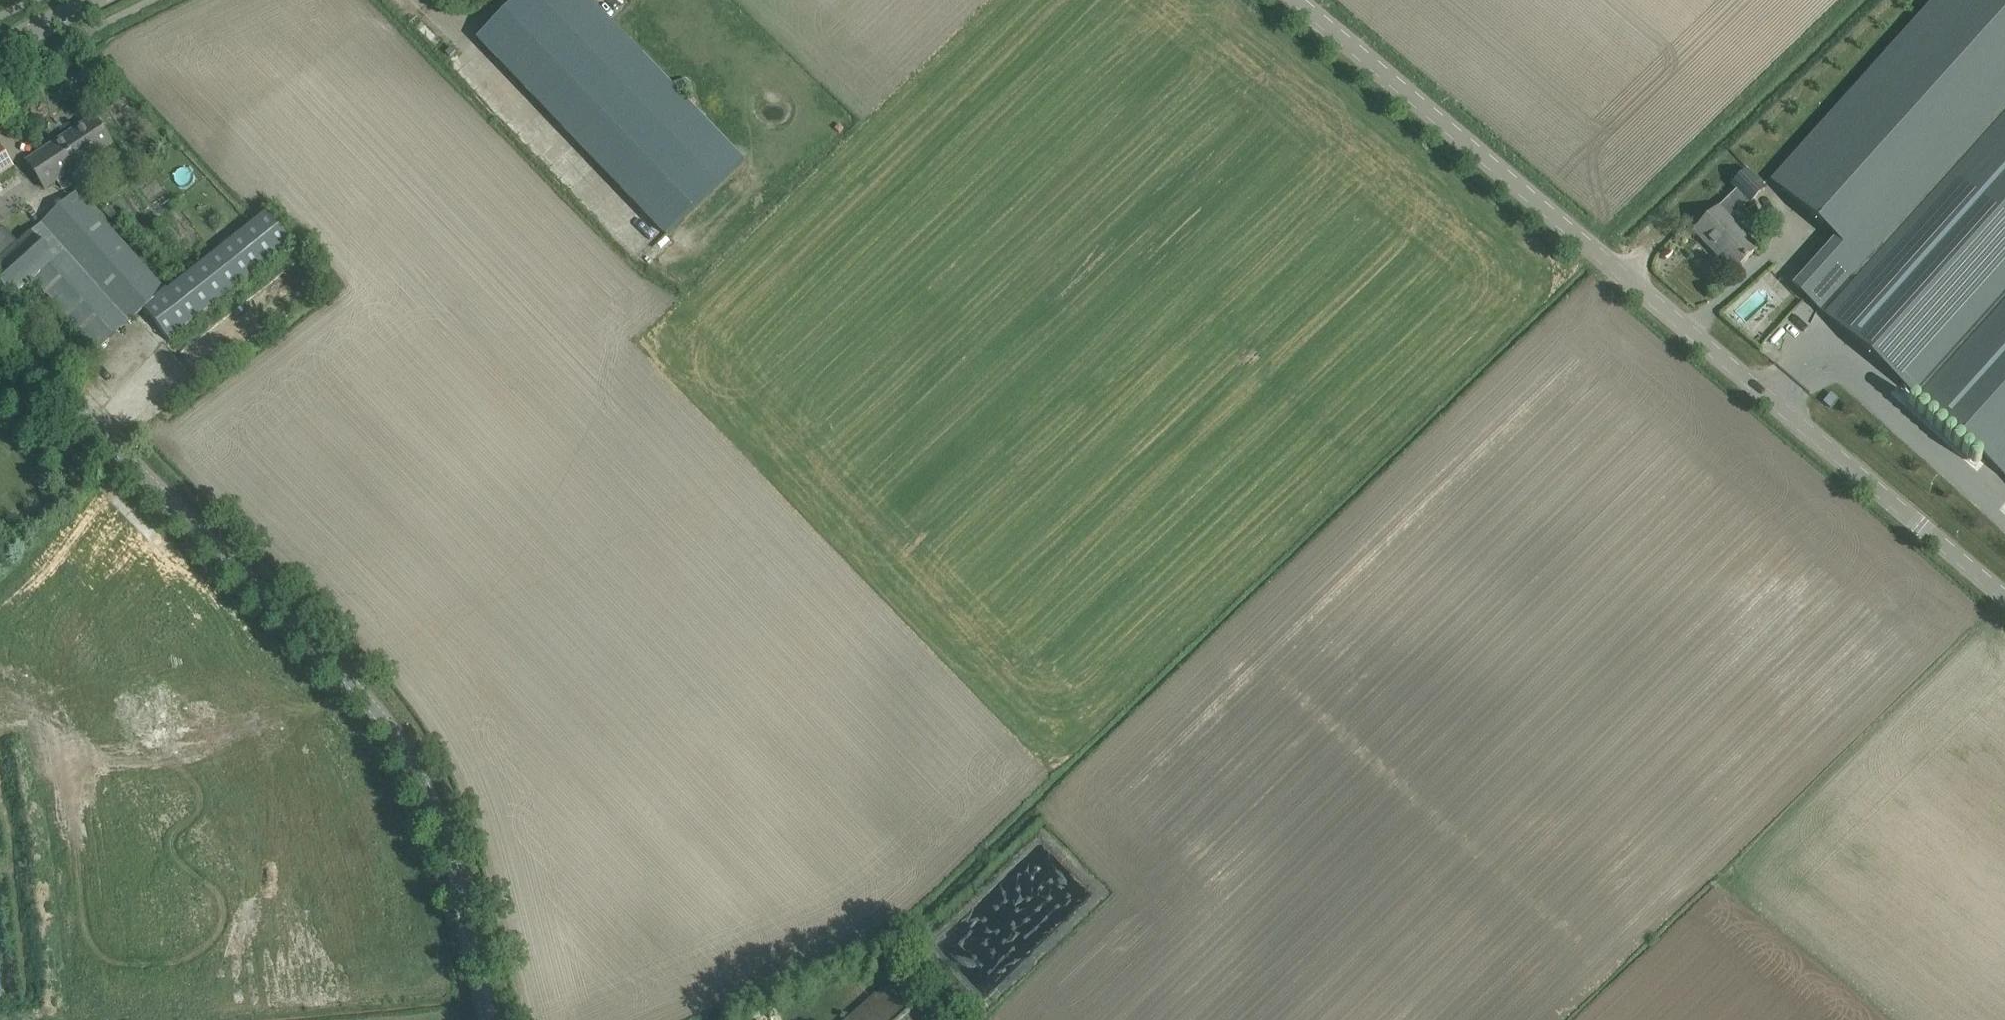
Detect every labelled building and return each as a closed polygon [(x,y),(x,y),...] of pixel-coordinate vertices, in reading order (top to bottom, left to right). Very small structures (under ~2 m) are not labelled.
[(492,53),(666,236),(744,161),(680,95),(691,85),(686,80),(671,85),(590,0),(519,0),(478,39),(492,53)] [(1774,177),(1823,221),(1839,235),(1835,240),(1796,282),(2004,470),(2004,0),(1934,0),(1910,27),(1875,65),(1799,149),(1774,177)] [(28,162),(39,178),(45,188),(70,172),(72,175),(93,161),(91,158),(112,144),(94,117),(28,162)] [(835,129),(839,134),(845,129),(840,124),(835,129)] [(13,166),(0,146),(0,175),(13,166)] [(1765,191),(1747,171),(1732,186),(1737,191),(1731,196),(1744,210),(1765,191)] [(0,231),(0,285),(12,298),(34,279),(91,342),(87,345),(94,352),(144,308),(168,339),(291,243),(268,213),(166,292),(77,191),(18,244),(4,227),(0,231)] [(1694,232),(1733,272),(1758,249),(1723,213),(1733,203),(1728,198),(1719,208),(1694,232)] [(849,1019),(927,1019),(935,1013),(903,976),(894,984),(892,983),(849,1019)]
